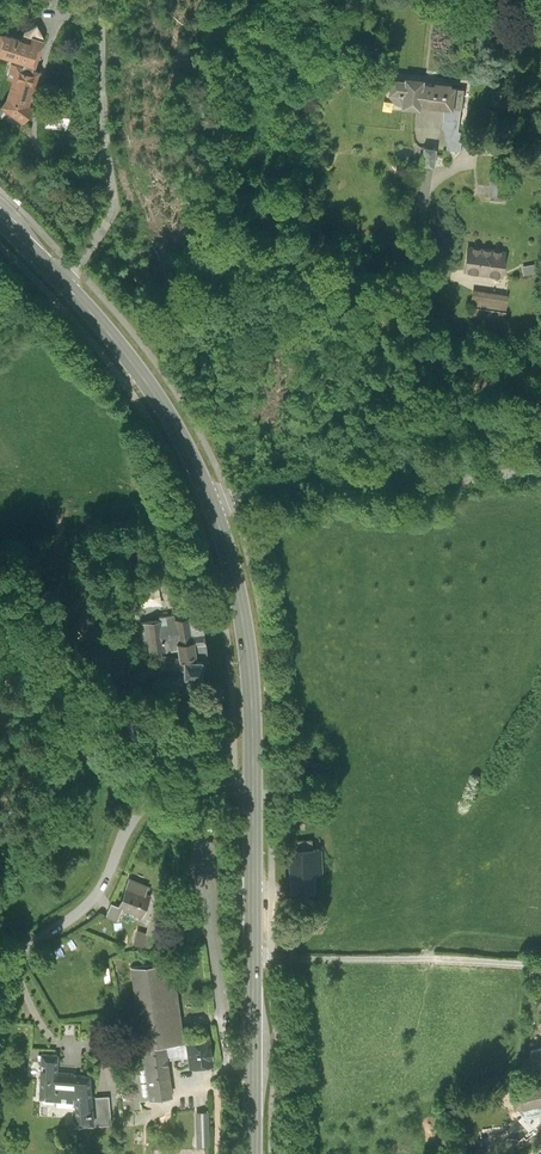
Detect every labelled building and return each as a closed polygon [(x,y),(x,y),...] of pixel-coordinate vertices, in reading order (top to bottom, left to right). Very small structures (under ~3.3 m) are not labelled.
[(23,33),(21,42),(29,45),(31,40),(41,43),(42,38),(35,27),(23,33)] [(31,40),(29,45),(21,42),(0,36),(0,58),(23,65),(33,69),(41,43),(31,40)] [(10,67),(21,71),(23,65),(0,58),(0,64),(10,67)] [(10,67),(6,80),(13,82),(6,102),(0,109),(0,111),(21,126),(31,111),(27,107),(37,73),(31,71),(30,74),(21,71),(10,67)] [(421,77),(402,75),(401,78),(388,77),(386,92),(400,93),(399,105),(418,107),(418,103),(437,105),(445,106),(442,127),(445,128),(444,139),(447,139),(446,147),(461,149),(463,139),(461,139),(462,129),(458,128),(463,84),(421,79),(421,77)] [(70,121),(45,119),(45,130),(69,132),(70,121)] [(433,146),(420,144),(418,160),(431,162),(433,146)] [(500,174),(491,173),(489,193),(499,194),(500,174)] [(507,249),(469,245),(466,269),(504,273),(507,249)] [(506,292),(473,288),(469,319),(502,323),(506,292)] [(160,621),(142,623),(146,653),(148,653),(160,651),(178,648),(179,659),(180,663),(184,662),(202,662),(202,660),(207,659),(200,615),(173,619),(173,616),(159,618),(160,621)] [(148,653),(150,670),(185,680),(184,662),(180,663),(179,659),(161,655),(160,651),(148,653)] [(202,680),(202,662),(184,662),(185,680),(202,680)] [(322,851),(290,851),(290,892),(315,892),(314,874),(322,874),(322,851)] [(129,877),(118,905),(111,903),(106,916),(117,920),(122,909),(142,916),(151,893),(146,892),(148,884),(129,877)] [(153,934),(137,929),(132,942),(149,947),(153,934)] [(172,963),(131,969),(138,1025),(141,1047),(153,1045),(183,1041),(172,963)] [(141,1047),(138,1025),(124,1027),(135,1109),(140,1108),(139,1099),(148,1097),(142,1051),(141,1047)] [(141,1047),(142,1051),(148,1097),(172,1094),(168,1058),(188,1056),(189,1065),(213,1061),(210,1035),(186,1038),(186,1041),(183,1041),(153,1045),(141,1047)] [(540,1065),(540,1049),(531,1051),(535,1067),(540,1065)] [(94,1122),(92,1096),(90,1073),(57,1072),(58,1053),(41,1053),(39,1096),(73,1097),(75,1124),(94,1122)] [(512,1091),(516,1108),(529,1121),(527,1123),(533,1129),(540,1122),(540,1111),(540,1108),(540,1102),(540,1084),(512,1091)] [(109,1095),(92,1096),(94,1122),(94,1124),(111,1122),(109,1095)] [(208,1111),(196,1111),(197,1143),(209,1143),(208,1111)]
